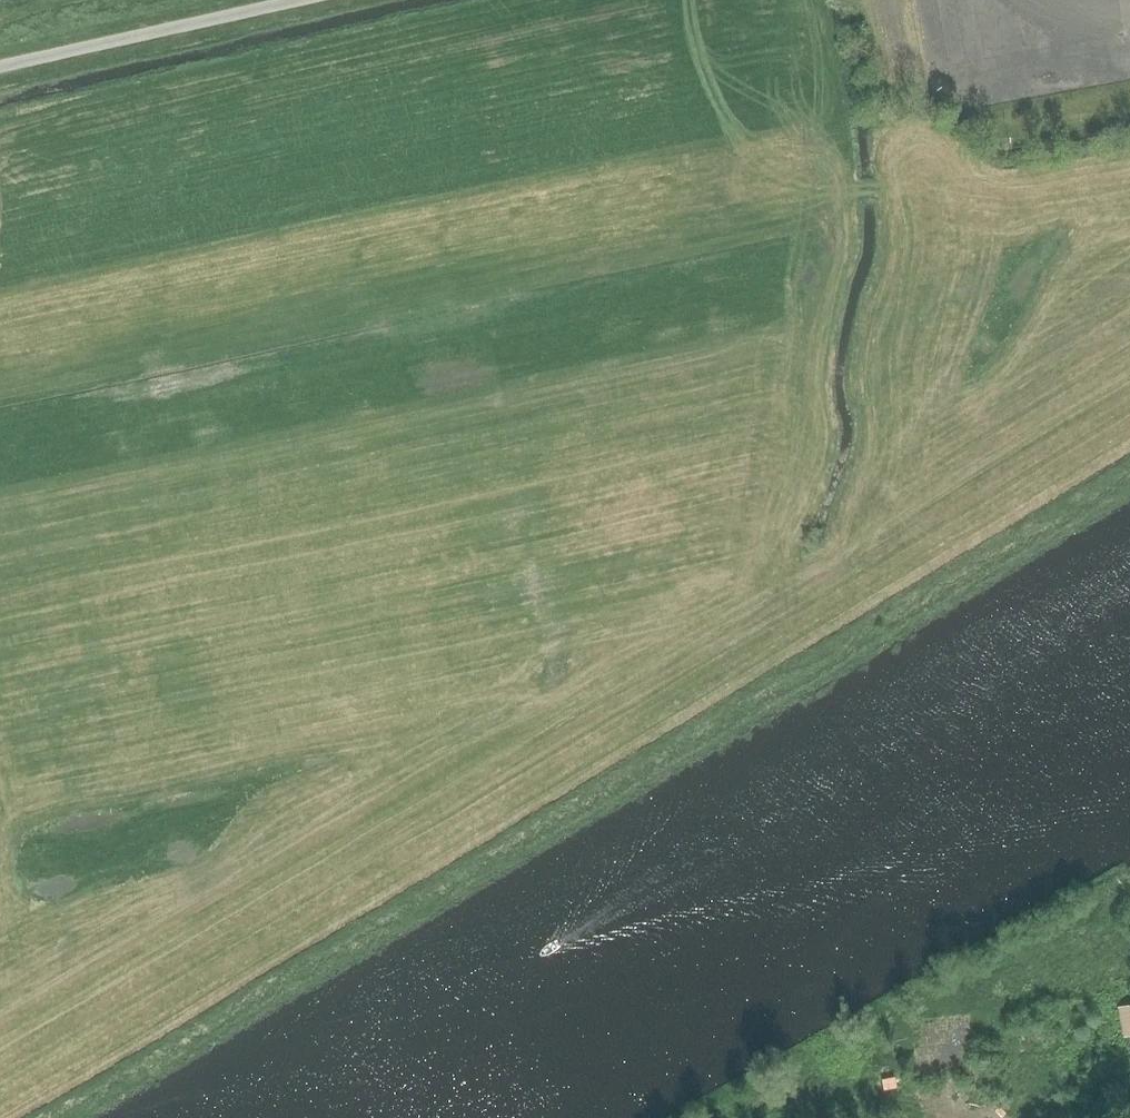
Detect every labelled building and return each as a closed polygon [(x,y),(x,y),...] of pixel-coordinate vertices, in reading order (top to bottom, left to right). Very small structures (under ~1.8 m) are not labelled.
[(1129,1035),(1129,1004),(1118,1006),(1123,1037),(1129,1035)] [(883,1079),(884,1089),(897,1087),(895,1077),(883,1079)]
